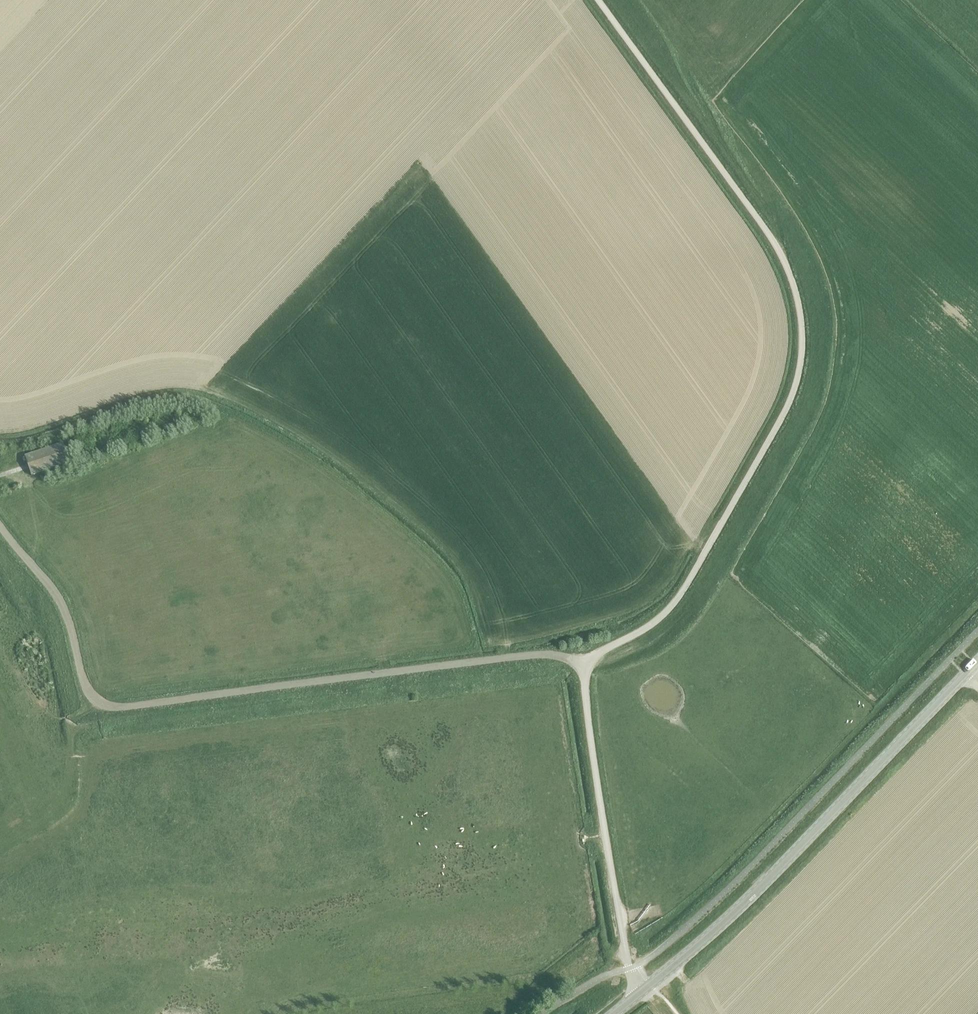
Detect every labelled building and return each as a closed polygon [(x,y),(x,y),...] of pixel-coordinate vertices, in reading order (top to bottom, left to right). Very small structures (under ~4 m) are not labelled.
[(25,456),(31,475),(69,463),(63,444),(25,456)]
